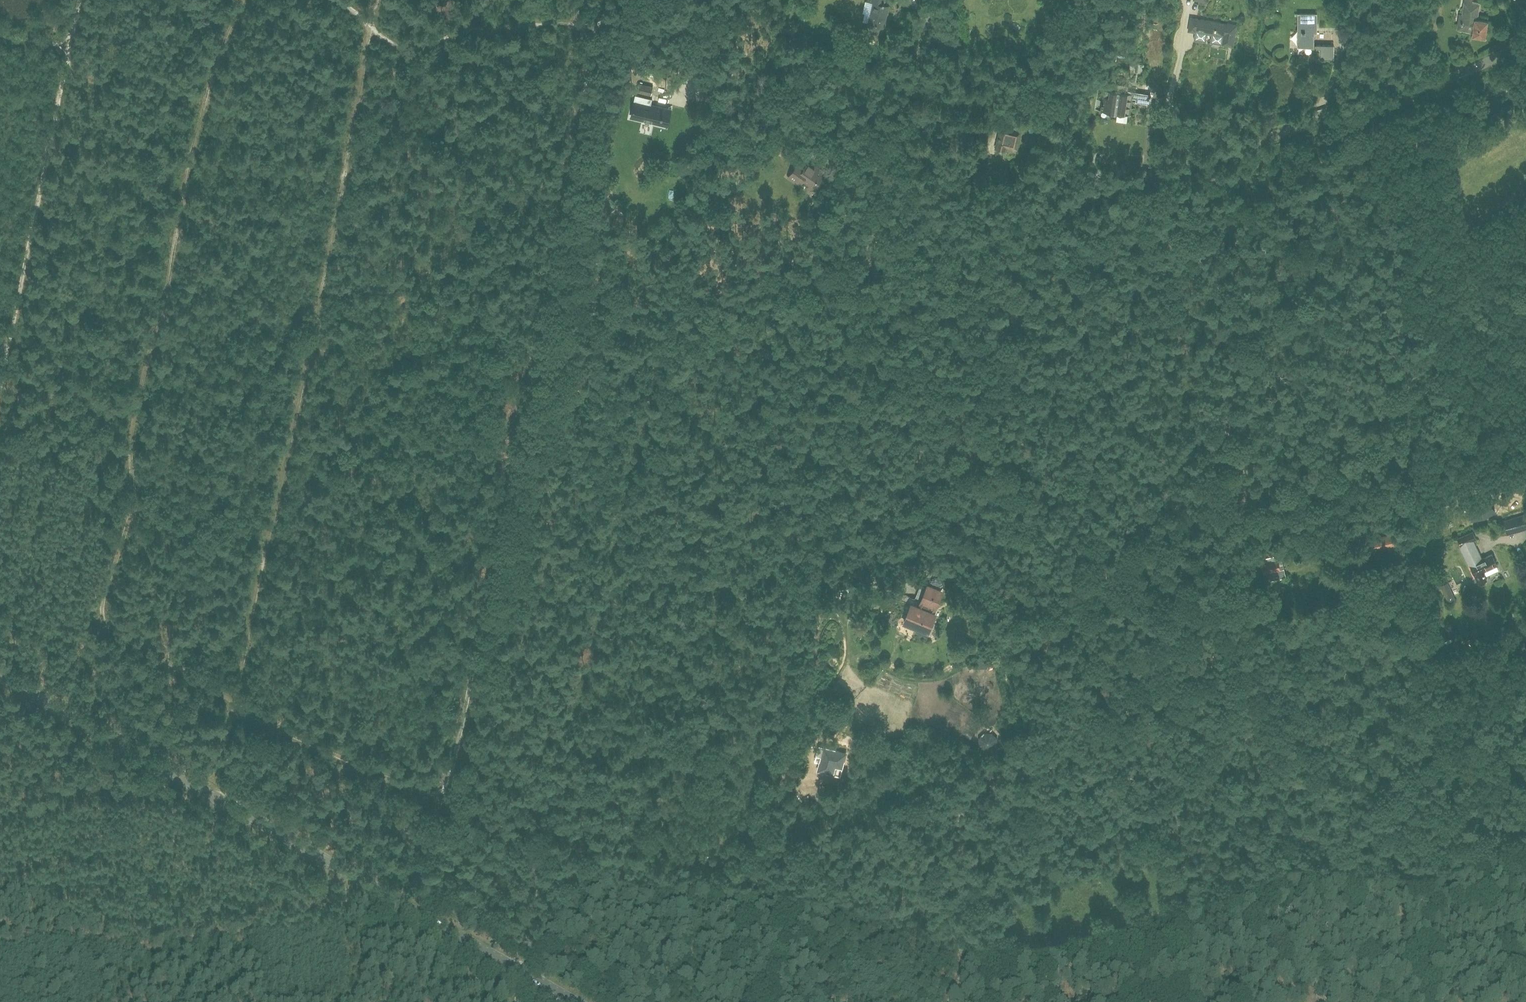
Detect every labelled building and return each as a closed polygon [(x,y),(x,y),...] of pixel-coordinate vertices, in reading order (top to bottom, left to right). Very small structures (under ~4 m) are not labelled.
[(889,6),(884,5),(885,0),(872,0),(871,3),(874,4),(868,30),(882,33),(889,6)] [(1477,20),(1479,4),(1472,3),(1473,0),(1466,0),(1465,2),(1463,16),(1460,15),(1458,29),(1474,31),(1473,36),(1485,37),(1487,21),(1477,20)] [(1314,45),(1314,27),(1317,27),(1317,13),(1298,13),(1298,45),(1314,45)] [(1235,26),(1191,19),(1189,32),(1195,33),(1194,41),(1206,43),(1208,33),(1223,35),(1222,45),(1232,46),(1235,26)] [(1316,44),(1316,51),(1321,51),(1321,58),(1333,58),(1333,44),(1316,44)] [(638,92),(651,95),(653,86),(640,83),(638,92)] [(1130,114),(1133,92),(1127,91),(1128,85),(1117,84),(1115,91),(1105,90),(1102,110),(1130,114)] [(664,107),(651,104),(652,97),(636,93),(635,100),(633,100),(630,116),(644,119),(643,121),(651,123),(652,121),(661,123),(664,107)] [(1037,118),(1039,106),(1029,105),(1028,117),(1037,118)] [(1000,107),(997,120),(1007,122),(1010,109),(1000,107)] [(717,122),(719,111),(713,109),(710,120),(717,122)] [(1006,151),(1007,147),(1017,150),(1022,132),(1023,130),(1003,124),(996,149),(1006,151)] [(806,165),(800,161),(789,177),(800,185),(802,181),(815,190),(826,174),(809,162),(806,165)] [(1504,481),(1508,490),(1512,488),(1514,491),(1525,485),(1525,482),(1522,473),(1504,481)] [(1525,526),(1525,514),(1511,518),(1514,530),(1525,526)] [(1472,530),(1456,538),(1478,583),(1486,579),(1483,571),(1497,564),(1491,553),(1482,557),(1473,539),(1476,538),(1472,530)] [(1365,551),(1397,544),(1394,531),(1362,539),(1365,551)] [(1488,539),(1490,545),(1496,543),(1495,537),(1488,539)] [(1283,567),(1282,559),(1277,560),(1276,555),(1261,558),(1264,571),(1269,570),(1269,569),(1283,567)] [(1251,565),(1240,567),(1242,577),(1254,575),(1251,565)] [(1455,598),(1447,581),(1440,585),(1447,601),(1455,598)] [(911,603),(904,622),(927,631),(935,613),(933,612),(942,591),(928,585),(919,607),(911,603)] [(992,731),(984,731),(978,737),(978,745),(984,750),(992,751),(997,745),(998,737),(992,731)] [(846,752),(816,745),(812,760),(817,761),(815,770),(832,775),(834,767),(841,769),(846,752)]
